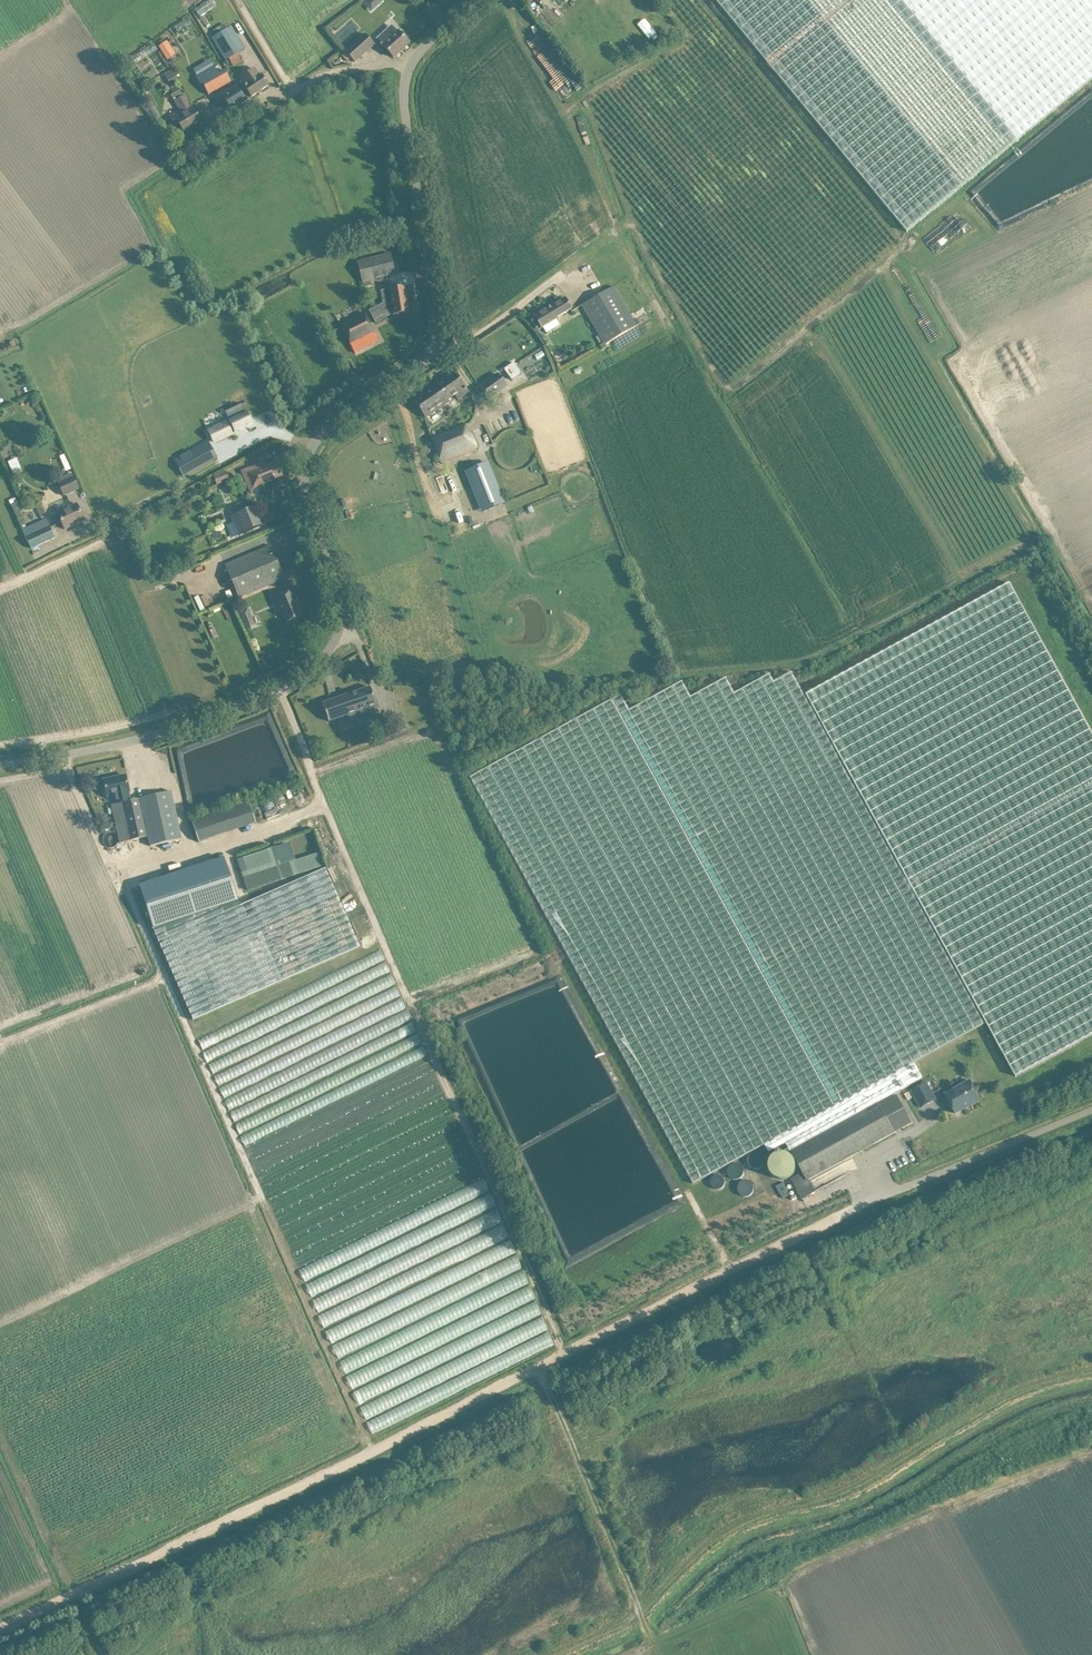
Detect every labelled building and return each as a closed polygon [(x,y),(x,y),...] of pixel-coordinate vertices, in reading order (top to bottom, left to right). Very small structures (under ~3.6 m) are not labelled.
[(907,232),(1091,79),(1091,0),(715,0),(907,232)] [(244,49),(231,27),(211,39),(224,61),(244,49)] [(407,41),(409,39),(402,31),(400,33),(397,31),(390,37),(385,32),(377,39),(382,45),(393,57),(409,43),(407,41)] [(364,34),(345,51),(355,62),(374,45),(364,34)] [(174,56),(166,44),(160,48),(168,60),(174,56)] [(220,63),(198,76),(209,95),(231,83),(220,63)] [(268,85),(256,68),(248,74),(253,81),(244,87),(251,97),(268,85)] [(180,82),(175,75),(167,79),(172,87),(180,82)] [(246,101),(237,87),(222,96),(231,110),(246,101)] [(200,120),(185,95),(181,89),(170,95),(174,101),(184,116),(177,120),(183,131),(200,120)] [(395,274),(390,253),(357,261),(362,282),(395,274)] [(409,313),(405,286),(389,289),(384,290),(386,305),(370,313),(375,323),(393,314),(393,315),(409,313)] [(613,286),(582,305),(605,344),(637,326),(613,286)] [(564,298),(565,300),(550,308),(550,307),(535,316),(542,328),(557,319),(556,318),(571,309),(564,298)] [(354,353),(378,341),(364,313),(340,325),(354,353)] [(513,363),(504,369),(512,380),(521,373),(513,363)] [(414,400),(426,418),(449,402),(448,400),(455,395),(458,400),(469,393),(454,372),(414,400)] [(479,387),(487,398),(505,385),(498,374),(479,387)] [(230,429),(233,428),(235,432),(252,423),(243,405),(236,409),(239,416),(229,421),(231,425),(228,426),(226,422),(208,431),(213,442),(232,433),(230,429)] [(431,440),(441,461),(478,446),(472,432),(468,433),(465,426),(431,440)] [(174,460),(183,476),(217,457),(208,441),(174,460)] [(276,461),(264,466),(263,463),(242,472),(250,490),(282,477),(276,461)] [(482,513),(505,503),(488,462),(465,471),(482,513)] [(79,489),(72,473),(57,480),(64,495),(79,489)] [(76,504),(57,512),(65,529),(84,520),(76,504)] [(262,525),(254,506),(230,517),(232,523),(226,526),(229,534),(236,531),(237,535),(262,525)] [(26,539),(31,549),(55,538),(50,528),(46,518),(22,530),(26,539)] [(225,565),(239,598),(284,578),(270,545),(225,565)] [(905,875),(918,899),(1015,1076),(1091,1034),(1091,733),(1010,583),(806,695),(905,875)] [(281,611),(286,622),(302,616),(295,600),(297,599),(292,587),(273,596),(279,612),(281,611)] [(791,1179),(802,1200),(816,1192),(809,1180),(895,1133),(890,1124),(894,1122),(899,1131),(899,1130),(898,1128),(902,1126),(903,1128),(913,1123),(898,1095),(880,1105),(879,1103),(923,1079),(914,1063),(985,1025),(916,900),(918,899),(905,875),(903,876),(792,673),(774,682),(770,674),(735,694),(726,678),(691,697),(682,682),(631,711),(621,695),(553,732),(471,777),(694,1184),(782,1136),(803,1173),(791,1179)] [(370,687),(322,703),(329,721),(357,712),(358,716),(377,709),(378,713),(379,713),(370,687)] [(177,819),(171,791),(130,800),(128,792),(129,792),(125,775),(116,777),(117,778),(113,779),(112,778),(103,780),(107,796),(114,795),(116,803),(111,804),(120,843),(148,837),(144,820),(145,820),(148,837),(150,846),(181,839),(177,819)] [(256,823),(249,801),(191,820),(198,842),(256,823)] [(291,857),(287,844),(275,848),(279,861),(291,857)] [(268,850),(238,860),(242,873),(273,863),(268,850)] [(322,867),(318,853),(293,861),(298,874),(322,867)] [(224,857),(139,885),(153,928),(238,901),(224,857)] [(248,890),(293,876),(289,862),(244,877),(248,890)] [(238,901),(153,929),(193,1020),(359,948),(328,876),(325,868),(240,906),(238,901)] [(980,1098),(970,1080),(945,1094),(956,1114),(965,1109),(964,1107),(980,1098)] [(936,1099),(926,1083),(912,1091),(921,1107),(936,1099)]
